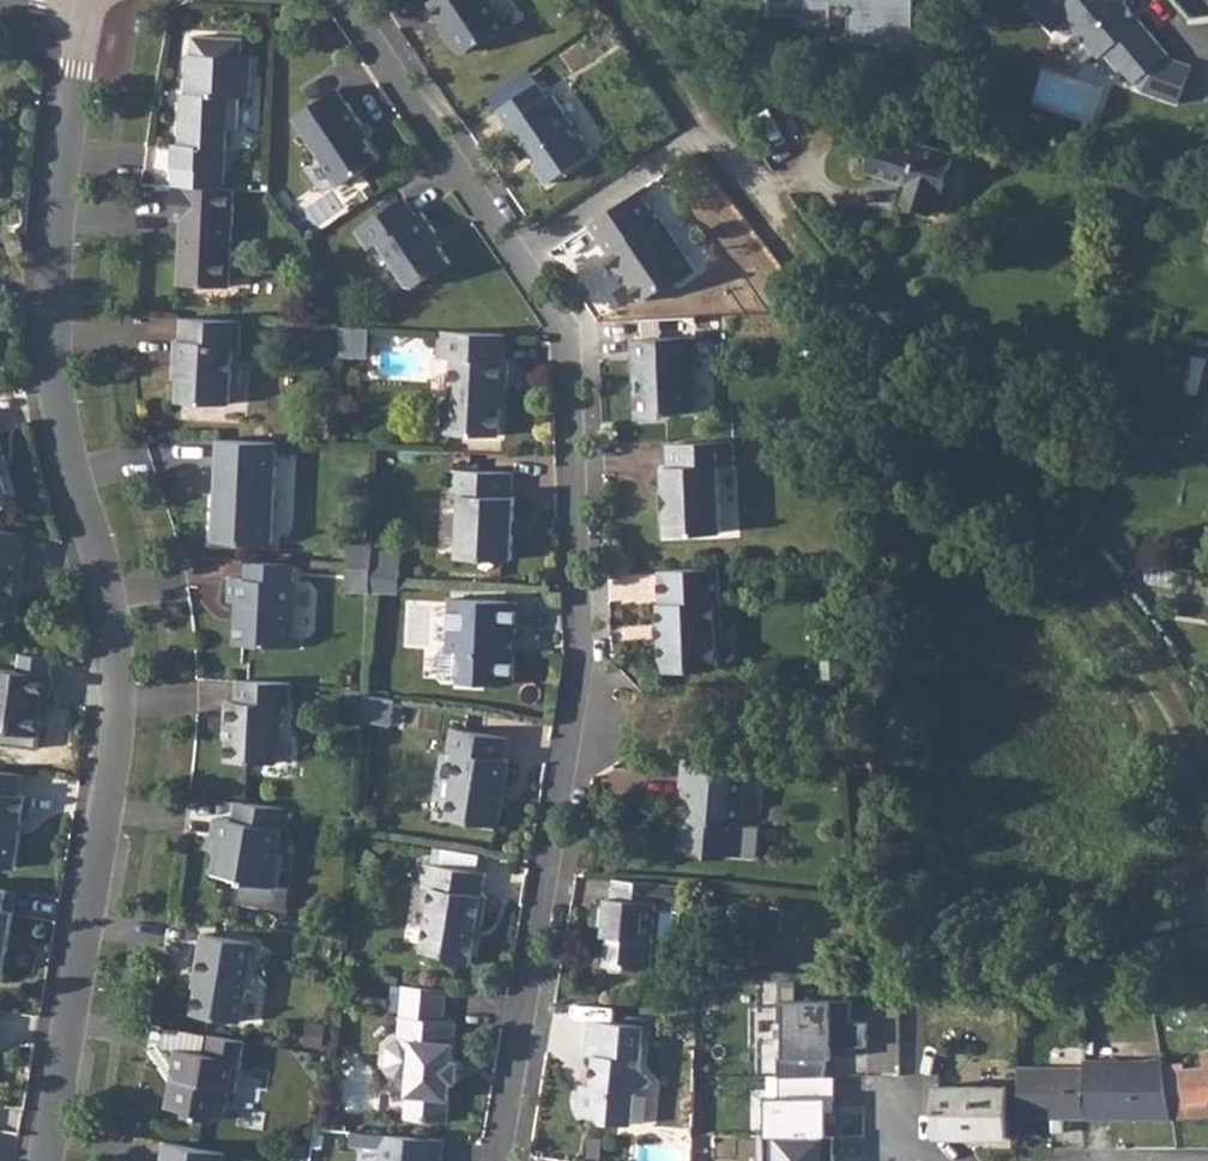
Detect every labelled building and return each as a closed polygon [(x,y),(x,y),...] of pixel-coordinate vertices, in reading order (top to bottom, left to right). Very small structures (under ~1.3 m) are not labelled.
[(443,17),(450,26),(448,36),(458,52),(460,50),(465,51),(482,38),(491,39),(506,28),(487,0),(432,0),(443,17)] [(774,16),(803,17),(803,27),(833,27),(834,4),(852,5),(851,42),(916,43),(916,0),(774,0),(774,16)] [(1121,8),(1115,0),(1116,0),(1026,0),(1045,26),(1059,15),(1089,55),(1092,52),(1106,69),(1108,68),(1129,94),(1165,108),(1169,97),(1145,86),(1149,74),(1140,70),(1152,60),(1158,57),(1130,19),(1124,24),(1115,13),(1121,8)] [(1130,19),(1121,8),(1115,13),(1124,24),(1130,19)] [(443,17),(438,20),(448,36),(450,26),(443,17)] [(169,144),(168,167),(171,167),(223,170),(224,128),(234,128),(235,97),(246,97),(248,57),(238,56),(239,37),(191,34),(190,53),(185,53),(183,105),(179,105),(177,144),(169,144)] [(1179,72),(1152,60),(1140,70),(1149,74),(1145,86),(1169,97),(1179,72)] [(536,83),(496,110),(507,126),(503,129),(523,159),(536,149),(539,153),(534,163),(546,182),(591,151),(580,134),(571,133),(568,128),(573,124),(554,95),(547,100),(536,83)] [(363,136),(355,124),(358,120),(335,87),(291,115),(337,183),(377,157),(363,136)] [(358,120),(355,124),(363,136),(367,134),(358,120)] [(878,129),(866,169),(906,182),(900,203),(933,213),(952,152),(878,129)] [(170,187),(222,189),(223,170),(171,167),(170,187)] [(646,183),(634,191),(640,193),(649,187),(646,183)] [(222,189),(170,187),(168,219),(178,220),(174,285),(225,289),(231,190),(222,189)] [(634,191),(590,222),(608,248),(604,251),(616,267),(621,263),(630,277),(642,294),(660,281),(670,283),(695,266),(658,213),(656,215),(640,193),(634,191)] [(435,244),(429,234),(434,230),(418,207),(413,211),(402,196),(352,230),(364,248),(375,240),(405,284),(415,285),(448,262),(435,244)] [(434,230),(429,234),(435,244),(441,240),(434,230)] [(16,232),(6,236),(10,253),(21,251),(16,232)] [(621,263),(616,267),(625,280),(630,277),(621,263)] [(173,339),(171,363),(177,362),(176,379),(174,401),(227,404),(230,351),(239,351),(241,321),(179,317),(178,340),(173,339)] [(504,334),(439,331),(438,356),(453,357),(452,395),(445,400),(444,425),(451,432),(500,436),(501,407),(498,406),(499,388),(507,389),(509,360),(504,359),(504,334)] [(687,336),(632,338),(635,378),(639,378),(640,391),(635,391),(637,418),(662,416),(668,409),(692,409),(687,336)] [(1195,397),(1199,404),(1189,439),(1207,444),(1207,355),(1195,397)] [(498,406),(501,407),(506,407),(507,389),(499,388),(498,406)] [(222,494),(216,494),(215,542),(276,544),(281,443),(219,440),(217,484),(222,484),(222,494)] [(734,440),(668,443),(669,465),(664,465),(667,534),(723,531),(720,464),(735,463),(734,440)] [(452,470),(451,494),(460,495),(457,556),(511,558),(514,496),(511,496),(512,474),(452,470)] [(0,530),(0,617),(11,618),(19,613),(20,601),(14,593),(15,584),(23,580),(26,556),(22,556),(25,534),(0,530)] [(347,544),(346,565),(370,566),(371,545),(347,544)] [(294,562),(247,560),(246,579),(228,578),(227,600),(245,601),(244,621),(239,620),(238,644),(291,647),(291,637),(294,562)] [(713,567),(653,570),(655,605),(652,606),(654,657),(661,672),(710,670),(709,644),(716,639),(713,567)] [(369,575),(368,589),(388,590),(389,576),(369,575)] [(389,576),(388,590),(397,591),(398,576),(389,576)] [(14,593),(20,601),(23,580),(15,584),(14,593)] [(449,597),(446,649),(441,649),(439,673),(444,678),(460,679),(459,681),(507,684),(513,677),(514,657),(506,652),(506,636),(516,631),(517,600),(449,597)] [(291,637),(291,647),(303,647),(304,637),(291,637)] [(40,737),(44,698),(50,698),(53,677),(0,670),(0,732),(40,737)] [(288,682),(235,679),(235,702),(224,701),(223,723),(227,723),(226,759),(276,762),(277,729),(282,729),(282,704),(287,704),(288,682)] [(451,729),(448,752),(458,753),(448,817),(499,824),(503,799),(498,798),(500,782),(506,783),(510,761),(504,759),(507,738),(451,729)] [(746,763),(682,758),(680,787),(687,788),(686,799),(690,800),(688,819),(684,819),(678,823),(676,849),(703,852),(707,858),(724,860),(731,854),(734,824),(740,825),(746,763)] [(0,767),(0,866),(19,869),(24,833),(18,832),(19,821),(25,822),(29,794),(21,794),(25,771),(0,767)] [(287,806),(238,800),(235,819),(217,816),(214,836),(220,837),(214,872),(245,878),(241,901),(289,910),(293,887),(275,884),(287,806)] [(438,864),(477,870),(480,853),(441,846),(438,864)] [(424,861),(420,885),(431,887),(420,949),(447,953),(453,961),(471,964),(477,924),(481,925),(486,894),(482,893),(486,872),(477,870),(438,864),(424,861)] [(602,926),(602,931),(606,931),(605,945),(603,962),(649,966),(655,902),(680,904),(681,883),(660,882),(613,878),(611,895),(606,895),(605,900),(599,905),(598,921),(602,926)] [(0,888),(0,970),(6,971),(16,909),(7,908),(10,889),(0,888)] [(10,889),(7,908),(16,909),(20,891),(10,889)] [(1179,930),(1182,955),(1207,952),(1207,927),(1179,930)] [(199,973),(192,1012),(240,1021),(254,941),(202,933),(195,973),(199,973)] [(405,1038),(398,1037),(388,1045),(386,1067),(395,1077),(407,1078),(404,1117),(446,1120),(449,1081),(451,1060),(454,1022),(443,1021),(445,989),(404,986),(400,1018),(408,1018),(405,1038)] [(823,1109),(823,1097),(832,1097),(832,1073),(824,1073),(824,1055),(830,1055),(830,1043),(865,1043),(865,1031),(865,1019),(850,1018),(850,998),(777,997),(777,1019),(782,1019),(782,1053),(777,1053),(776,1073),(779,1073),(778,1093),(766,1093),(766,1114),(776,1114),(775,1132),(762,1132),(762,1160),(821,1160),(821,1159),(832,1159),(832,1133),(823,1133),(823,1109)] [(400,1018),(398,1037),(405,1038),(408,1018),(400,1018)] [(581,1084),(578,1110),(595,1112),(602,1120),(633,1123),(637,1089),(650,1079),(640,1067),(645,1025),(591,1022),(588,1055),(596,1055),(594,1072),(597,1073),(596,1086),(581,1084)] [(245,1039),(205,1033),(202,1053),(177,1048),(173,1067),(178,1073),(175,1087),(168,1092),(166,1106),(186,1110),(185,1116),(212,1121),(225,1111),(229,1089),(236,1090),(245,1039)] [(1017,1065),(1017,1116),(1053,1116),(1103,1116),(1103,1111),(1111,1111),(1116,1117),(1125,1117),(1171,1117),(1207,1112),(1207,1098),(1207,1096),(1207,1049),(1201,1050),(1203,1064),(1185,1066),(1184,1060),(1162,1064),(1161,1058),(1083,1058),(1083,1065),(1017,1065)] [(451,1060),(449,1081),(456,1081),(458,1061),(451,1060)] [(766,1072),(766,1093),(778,1093),(779,1073),(776,1073),(766,1072)] [(1002,1086),(934,1084),(935,1135),(966,1136),(1002,1137),(1002,1086)] [(832,1109),(832,1097),(823,1097),(823,1109),(832,1109)] [(363,1132),(349,1130),(348,1144),(378,1147),(377,1160),(439,1160),(442,1138),(363,1132)] [(166,1141),(162,1160),(225,1160),(226,1151),(166,1141)]
